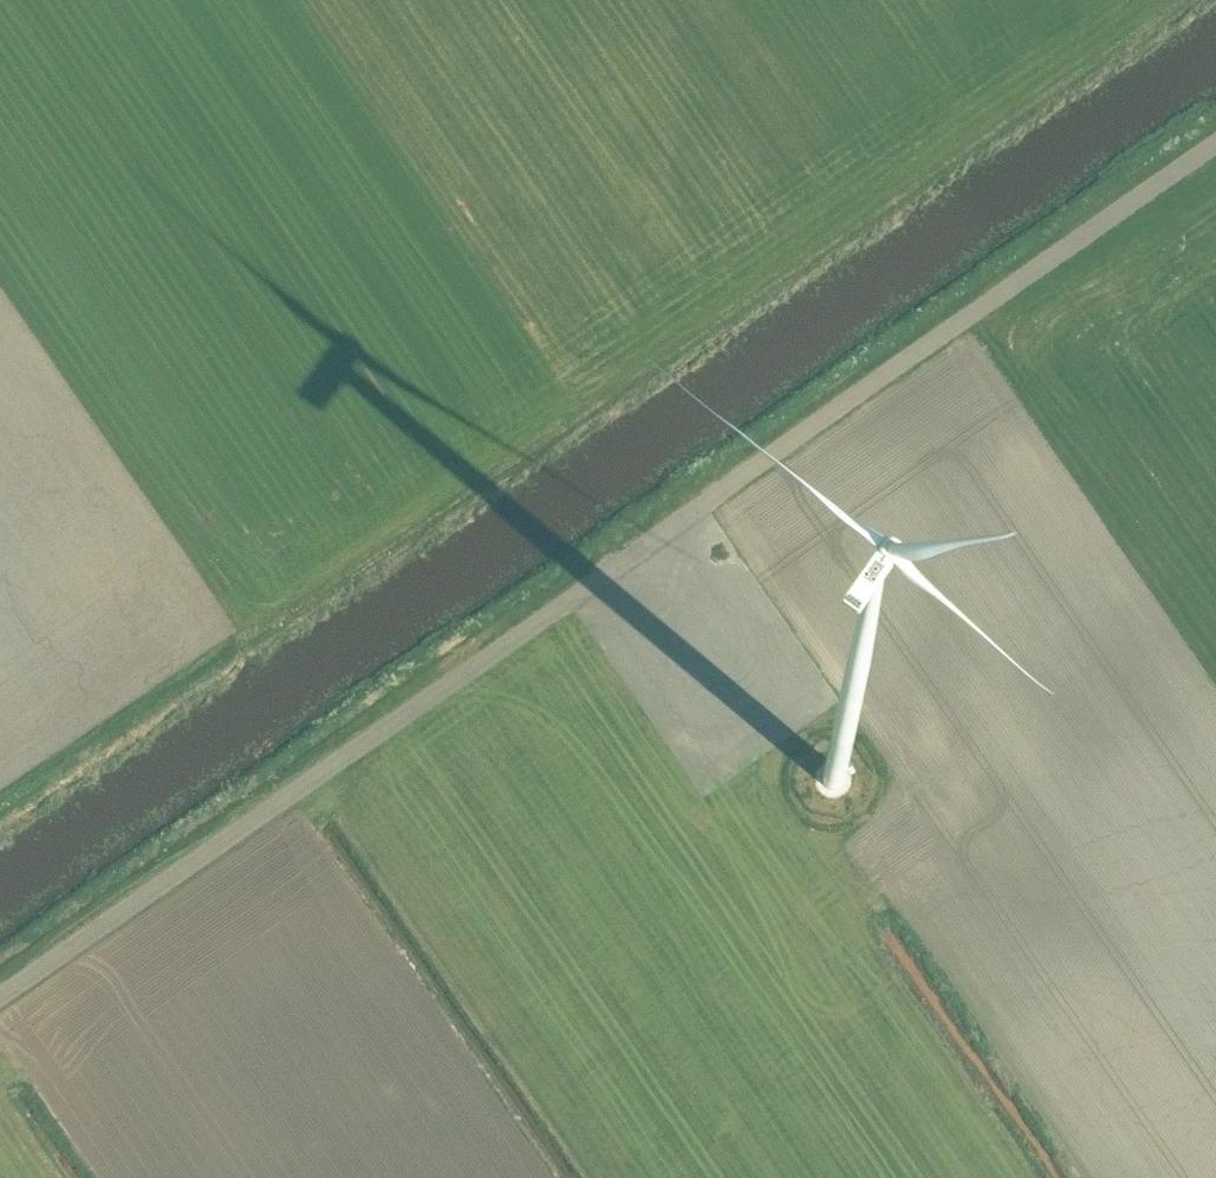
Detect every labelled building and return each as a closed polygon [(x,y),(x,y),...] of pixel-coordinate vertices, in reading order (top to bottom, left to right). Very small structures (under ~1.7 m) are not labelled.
[(821,780),(821,782),(821,783),(821,785),(822,786),(822,787),(823,789),(824,790),(825,791),(826,792),(827,792),(829,793),(830,793),(832,793),(833,793),(834,793),(836,793),(837,792),(838,792),(840,791),(841,790),(842,789),(842,787),(843,786),(843,785),(844,783),(844,782),(844,780),(843,779),(843,778),(842,776),(842,775),(841,774),(840,773),(838,772),(837,771),(836,771),(834,771),(833,770),(832,770),(830,771),(829,771),(827,771),(826,772),(825,773),(824,774),(823,775),(822,776),(822,778),(821,779),(821,780)]
